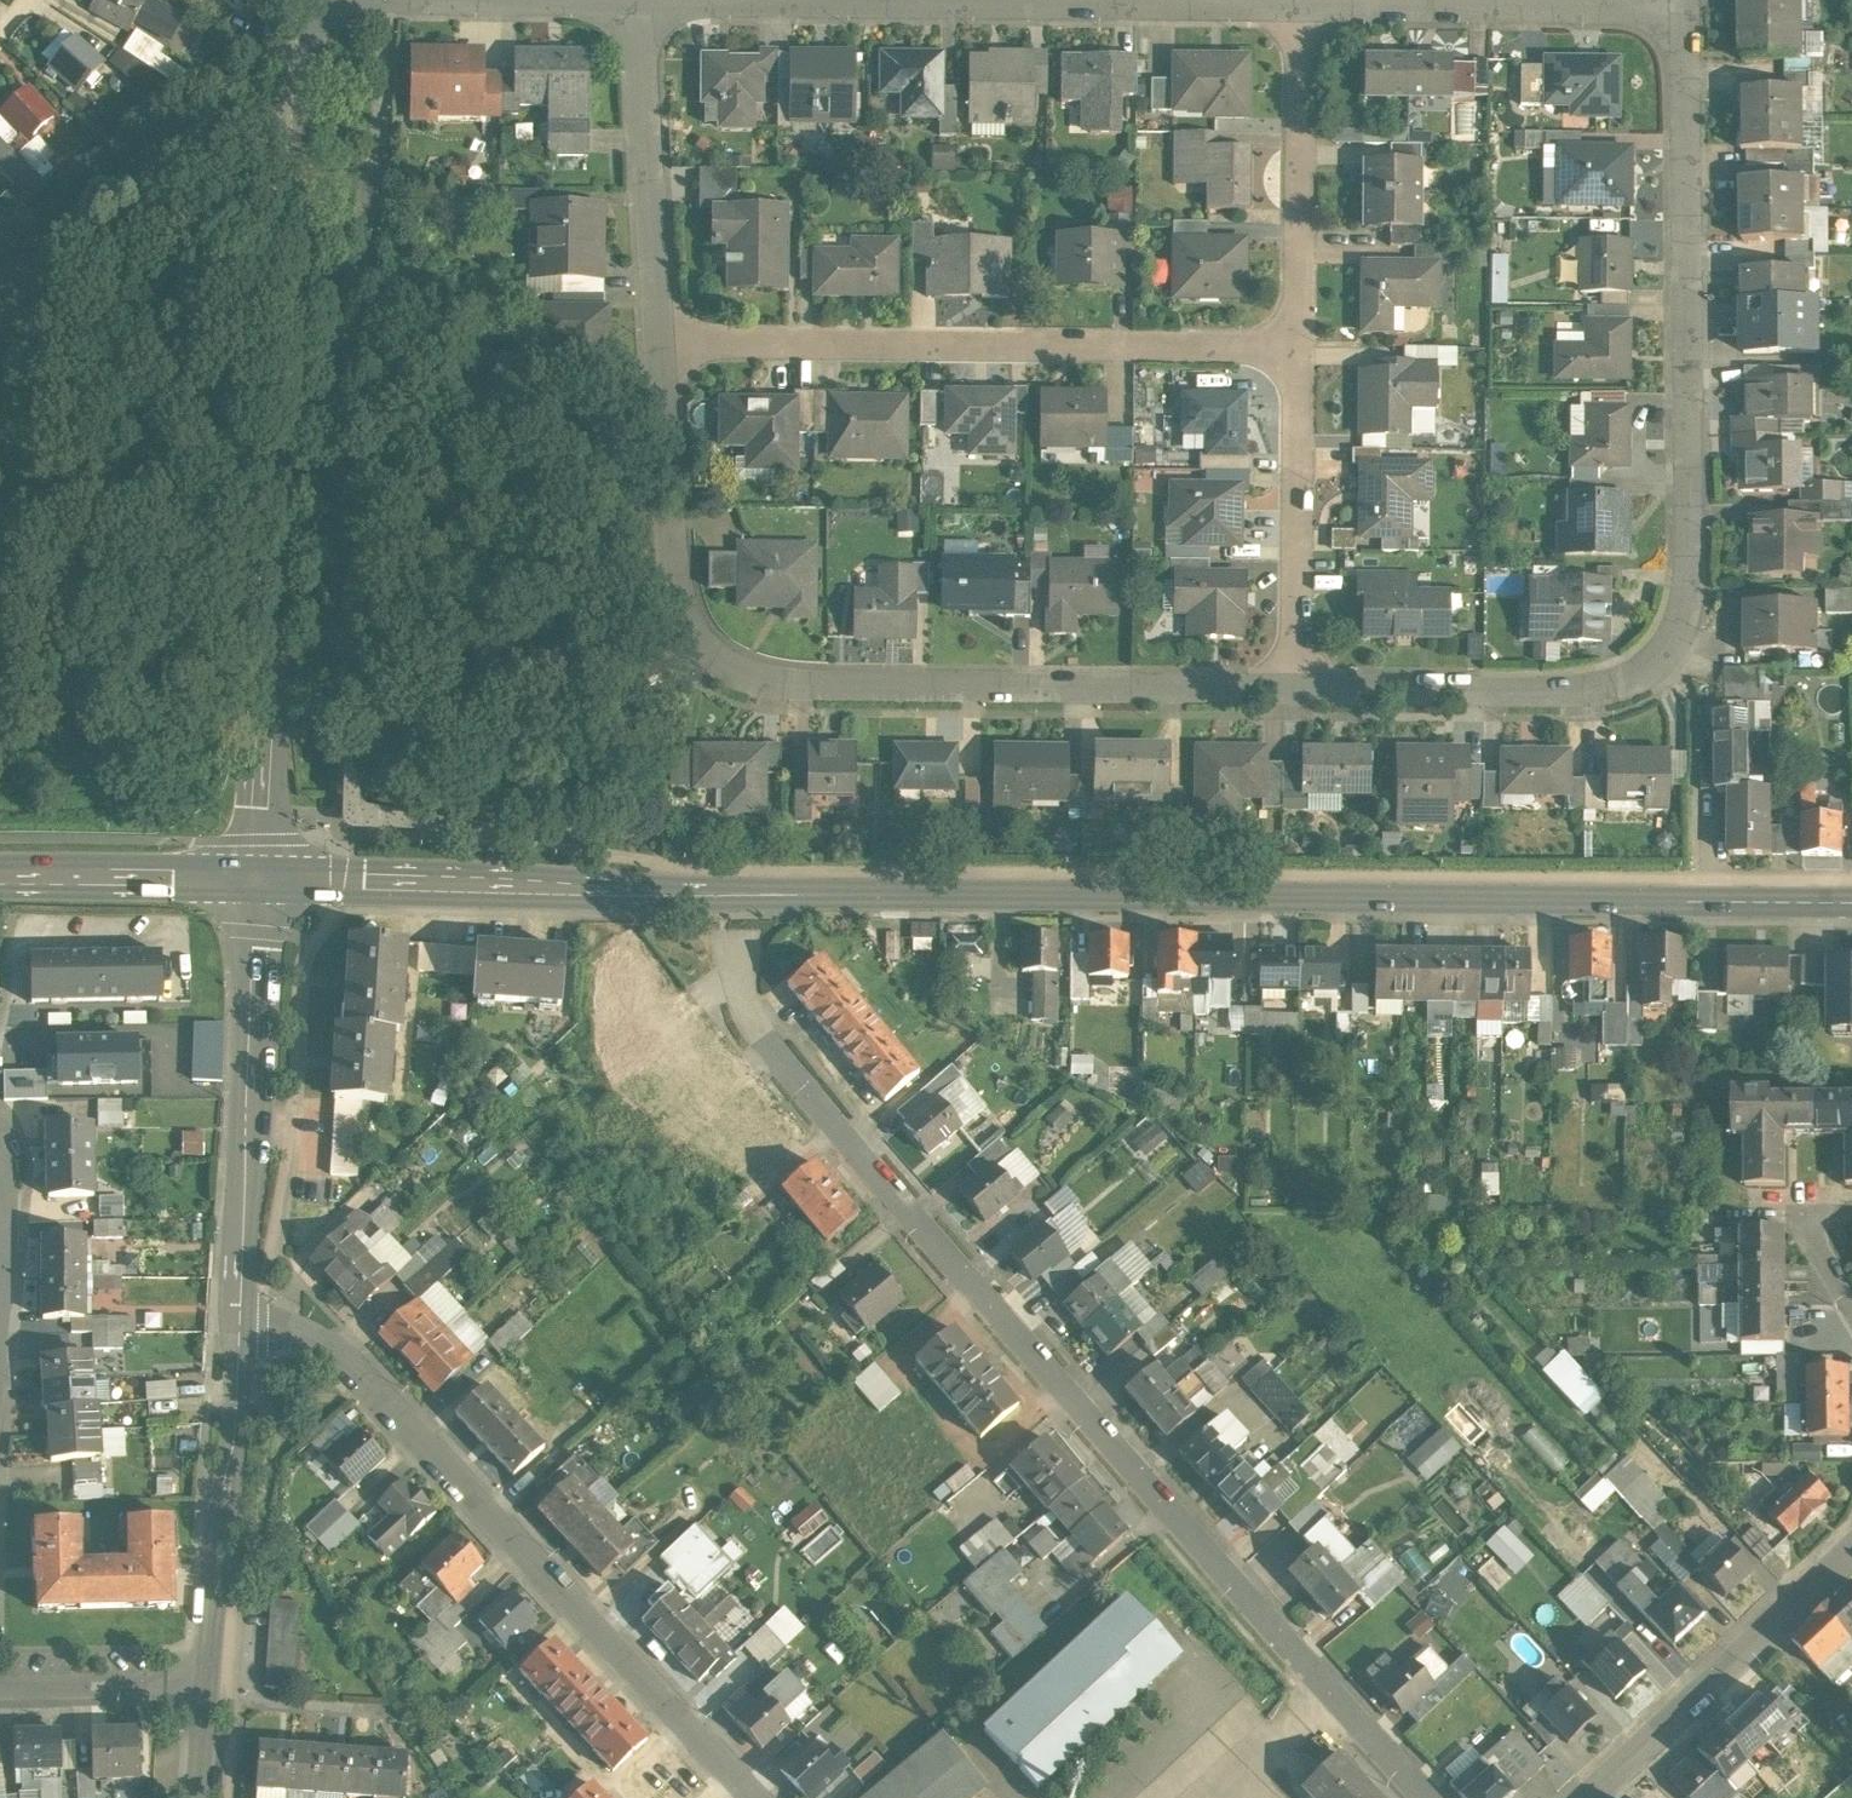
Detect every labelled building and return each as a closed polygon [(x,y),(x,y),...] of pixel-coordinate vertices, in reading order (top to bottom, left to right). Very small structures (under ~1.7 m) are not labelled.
[(95,13),(129,31),(135,21),(146,0),(102,0),(95,13)] [(148,0),(146,0),(135,21),(169,40),(181,18),(148,0)] [(1741,30),(1801,29),(1801,0),(1741,0),(1741,30)] [(1801,29),(1741,30),(1741,60),(1783,60),(1801,60),(1801,29)] [(125,54),(179,89),(189,73),(160,54),(164,48),(139,32),(125,54)] [(103,64),(74,38),(49,66),(78,92),(103,64)] [(480,52),(413,51),(413,121),(437,121),(437,117),(480,117),(480,77),(480,52)] [(761,60),(719,59),(719,56),(703,56),(702,102),(719,102),(719,128),(753,129),(753,103),(763,103),(763,82),(777,82),(777,81),(778,51),(761,51),(761,60)] [(587,52),(516,52),(516,81),(517,81),(517,106),(518,106),(549,106),(549,125),(558,125),(586,126),(587,52)] [(853,55),(792,55),(792,81),(791,122),(853,123),(853,55)] [(939,56),(882,56),(882,92),(903,92),(903,117),(939,117),(939,88),(939,56)] [(990,60),(971,60),(971,96),(971,125),(1032,125),(1032,94),(1032,56),(990,56),(990,60)] [(1046,56),(1032,56),(1032,94),(1046,94),(1046,56)] [(1121,56),(1061,56),(1061,103),(1080,103),(1080,134),(1121,135),(1121,97),(1121,56)] [(1136,56),(1121,56),(1121,97),(1135,97),(1136,56)] [(1247,57),(1174,57),(1174,80),(1173,110),(1204,110),(1204,117),(1247,117),(1247,57)] [(1407,60),(1364,60),(1363,96),(1407,97),(1407,60)] [(1450,60),(1407,60),(1407,97),(1450,97),(1450,60)] [(1801,60),(1783,60),(1783,74),(1812,74),(1813,74),(1813,60),(1801,60)] [(1617,61),(1546,61),(1546,68),(1546,106),(1588,106),(1588,118),(1617,118),(1617,61)] [(1546,68),(1521,68),(1521,106),(1546,106),(1546,68)] [(1812,74),(1783,74),(1783,88),(1800,88),(1812,88),(1812,74)] [(500,77),(480,77),(480,117),(500,117),(500,114),(500,81),(500,77)] [(1174,80),(1152,80),(1151,110),(1173,110),(1174,80)] [(516,81),(500,81),(500,114),(518,114),(518,106),(517,106),(517,81),(516,81)] [(792,81),(777,81),(777,82),(777,129),(791,129),(791,122),(792,81)] [(955,88),(939,88),(939,117),(939,136),(955,136),(955,96),(955,88)] [(1783,88),(1741,89),(1742,120),(1801,119),(1800,88),(1783,88)] [(26,89),(0,113),(21,136),(26,141),(52,117),(26,89)] [(955,96),(955,136),(971,136),(971,125),(971,96),(955,96)] [(21,136),(0,114),(0,137),(9,146),(21,136)] [(1801,119),(1742,120),(1742,151),(1785,150),(1802,150),(1801,119)] [(586,126),(558,125),(549,125),(549,156),(586,156),(586,126)] [(1407,131),(1334,131),(1334,145),(1391,145),(1407,145),(1407,131)] [(1581,132),(1524,132),(1524,149),(1557,149),(1581,149),(1581,132)] [(1216,134),(1174,133),(1174,149),(1216,149),(1216,134)] [(38,139),(17,159),(32,175),(53,156),(38,139)] [(0,149),(0,166),(33,202),(45,190),(32,175),(17,159),(4,145),(0,149)] [(1407,145),(1391,145),(1391,165),(1421,165),(1421,145),(1407,145)] [(1216,149),(1174,149),(1174,187),(1206,187),(1206,209),(1250,209),(1251,150),(1216,149)] [(1581,149),(1557,149),(1557,205),(1629,205),(1629,149),(1581,149)] [(1802,150),(1785,150),(1746,151),(1746,165),(1785,165),(1813,164),(1813,150),(1805,150),(1802,150)] [(1813,164),(1785,165),(1785,179),(1802,179),(1813,178),(1813,164)] [(1391,165),(1364,165),(1364,196),(1420,196),(1421,165),(1391,165)] [(736,170),(699,169),(699,209),(713,209),(736,209),(736,170)] [(1802,179),(1785,179),(1743,179),(1743,210),(1803,210),(1802,179)] [(13,188),(0,200),(13,214),(26,202),(13,188)] [(533,211),(533,207),(559,208),(559,192),(509,191),(509,211),(533,211)] [(1420,196),(1364,196),(1363,228),(1391,228),(1420,228),(1420,196)] [(559,208),(533,207),(533,211),(532,278),(560,279),(599,279),(600,208),(559,208)] [(736,209),(713,209),(713,245),(728,245),(728,290),(785,290),(785,209),(736,209)] [(1803,243),(1803,210),(1743,210),(1743,243),(1787,243),(1803,243)] [(1134,221),(1115,221),(1115,237),(1119,238),(1119,257),(1134,257),(1134,221)] [(1207,223),(1173,223),(1173,242),(1181,242),(1181,239),(1207,239),(1207,223)] [(1008,242),(931,241),(931,224),(912,224),(911,262),(927,262),(927,298),(1008,299),(1008,242)] [(1420,228),(1391,228),(1391,247),(1414,247),(1416,247),(1420,247),(1420,228)] [(1115,237),(1058,237),(1057,287),(1071,287),(1071,290),(1104,290),(1104,287),(1118,287),(1119,257),(1119,238),(1115,237)] [(1207,239),(1181,239),(1181,242),(1180,289),(1219,289),(1219,298),(1245,298),(1246,239),(1207,239)] [(852,254),(814,254),(814,281),(814,297),(859,297),(859,294),(873,294),(873,297),(895,297),(896,243),(852,242),(852,254)] [(1630,243),(1581,242),(1581,292),(1603,293),(1628,293),(1629,293),(1630,243)] [(1803,243),(1787,243),(1787,255),(1815,255),(1815,243),(1803,243)] [(1416,247),(1414,247),(1414,265),(1436,265),(1450,265),(1450,247),(1416,247)] [(814,254),(800,254),(800,281),(814,281),(814,254)] [(1492,254),(1490,302),(1507,303),(1508,254),(1492,254)] [(1815,255),(1787,255),(1787,271),(1804,271),(1816,271),(1815,255)] [(1414,265),(1364,264),(1364,332),(1389,332),(1390,307),(1436,307),(1436,265),(1414,265)] [(1787,271),(1743,272),(1744,301),(1804,300),(1804,271),(1787,271)] [(599,279),(560,279),(559,294),(603,295),(603,279),(599,279)] [(1628,293),(1603,293),(1603,307),(1628,307),(1628,293)] [(559,294),(552,294),(552,309),(602,309),(603,295),(559,294)] [(1804,300),(1744,301),(1744,353),(1816,353),(1816,301),(1804,300)] [(1603,307),(1587,307),(1587,322),(1629,323),(1630,307),(1628,307),(1603,307)] [(552,309),(539,309),(539,336),(559,336),(559,382),(606,382),(607,309),(602,309),(552,309)] [(1629,323),(1587,322),(1587,346),(1556,346),(1556,380),(1629,380),(1629,363),(1626,362),(1627,353),(1629,353),(1629,323)] [(1434,349),(1405,349),(1404,365),(1434,365),(1434,349)] [(1404,365),(1393,365),(1393,372),(1363,372),(1363,435),(1405,435),(1405,406),(1434,407),(1434,365),(1404,365)] [(1822,368),(1776,368),(1777,383),(1812,382),(1813,384),(1822,384),(1822,368)] [(1777,383),(1746,383),(1746,418),(1747,421),(1780,421),(1813,421),(1813,384),(1812,382),(1777,383)] [(1027,388),(1012,388),(1012,393),(1013,393),(1013,415),(1026,415),(1027,388)] [(814,391),(796,391),(795,401),(795,434),(813,434),(814,391)] [(831,392),(814,391),(813,434),(830,434),(831,398),(831,392)] [(934,426),(934,393),(920,393),(920,426),(934,426)] [(1012,393),(947,393),(947,433),(971,434),(971,455),(1013,455),(1013,415),(1013,393),(1012,393)] [(1104,394),(1041,394),(1041,448),(1104,449),(1104,429),(1104,394)] [(1244,396),(1184,395),(1184,431),(1208,431),(1207,455),(1244,456),(1244,396)] [(905,399),(831,398),(830,434),(830,457),(904,458),(905,399)] [(795,401),(721,400),(720,446),(748,446),(747,468),(794,469),(795,434),(795,401)] [(1628,434),(1628,408),(1587,408),(1588,442),(1572,442),(1573,468),(1629,467),(1628,448),(1626,448),(1626,434),(1628,434)] [(1780,421),(1747,421),(1746,418),(1735,419),(1735,437),(1780,436),(1780,421)] [(1133,429),(1104,429),(1104,449),(1104,463),(1132,463),(1133,429)] [(1780,436),(1735,437),(1736,452),(1747,452),(1747,450),(1782,450),(1782,446),(1780,444),(1780,436)] [(1797,450),(1782,450),(1747,450),(1747,452),(1747,489),(1797,489),(1797,450)] [(1244,456),(1207,455),(1199,455),(1199,471),(1205,471),(1248,472),(1249,456),(1244,456)] [(1429,465),(1362,465),(1361,537),(1381,537),(1406,538),(1407,500),(1428,500),(1429,465)] [(1248,472),(1205,471),(1204,485),(1239,486),(1239,494),(1249,494),(1249,471),(1248,472)] [(1601,481),(1571,481),(1571,495),(1601,495),(1601,481)] [(1204,485),(1171,485),(1171,527),(1185,527),(1185,545),(1239,546),(1239,494),(1239,486),(1204,485)] [(1842,504),(1842,487),(1807,488),(1807,504),(1842,504)] [(1601,495),(1571,495),(1571,499),(1579,499),(1579,527),(1560,527),(1559,554),(1628,554),(1629,496),(1601,495)] [(1803,504),(1803,519),(1803,520),(1820,520),(1820,523),(1851,523),(1851,504),(1842,504),(1807,504),(1803,504)] [(919,514),(897,513),(896,536),(918,537),(919,514)] [(1803,519),(1756,519),(1756,575),(1795,575),(1795,559),(1820,559),(1820,523),(1820,520),(1803,520),(1803,519)] [(1406,538),(1381,537),(1381,552),(1418,552),(1418,538),(1406,538)] [(742,556),(710,556),(710,588),(742,588),(742,556)] [(812,556),(742,556),(742,588),(742,606),(790,606),(790,616),(812,616),(812,556)] [(1050,556),(1030,556),(1030,585),(1030,590),(1050,590),(1050,569),(1050,565),(1050,556)] [(1208,561),(1170,561),(1170,575),(1176,575),(1208,575),(1208,561)] [(1010,563),(942,562),(942,614),(1010,614),(1010,584),(1010,563)] [(928,565),(913,565),(913,572),(913,595),(928,595),(928,565)] [(1118,566),(1050,565),(1050,569),(1050,590),(1050,635),(1073,635),(1073,613),(1118,613),(1118,566)] [(1568,568),(1534,568),(1533,583),(1568,583),(1568,568)] [(913,572),(880,572),(880,594),(857,594),(856,638),(912,638),(913,595),(913,572)] [(1208,575),(1176,575),(1176,614),(1188,614),(1188,637),(1242,637),(1243,575),(1208,575)] [(1392,578),(1360,577),(1359,597),(1392,597),(1392,578)] [(1568,583),(1533,583),(1533,641),(1604,641),(1604,609),(1607,609),(1608,583),(1568,583)] [(1030,585),(1010,584),(1010,614),(1010,617),(1030,617),(1030,590),(1030,585)] [(1826,590),(1826,614),(1851,614),(1851,590),(1826,590)] [(1392,597),(1359,597),(1359,599),(1366,599),(1365,639),(1395,639),(1395,641),(1397,641),(1397,640),(1414,640),(1414,641),(1416,641),(1416,640),(1446,640),(1446,598),(1392,597)] [(1788,602),(1786,602),(1785,604),(1776,603),(1776,602),(1774,602),(1774,603),(1744,603),(1744,654),(1749,654),(1749,657),(1760,657),(1760,654),(1800,654),(1800,657),(1811,657),(1811,654),(1817,654),(1817,653),(1831,653),(1832,631),(1817,631),(1817,604),(1788,603),(1788,602)] [(650,666),(640,674),(649,688),(660,680),(650,666)] [(1760,668),(1725,668),(1726,706),(1760,705),(1760,668)] [(1760,705),(1726,706),(1726,714),(1749,714),(1749,732),(1771,732),(1771,705),(1760,705)] [(1726,714),(1716,714),(1716,790),(1730,790),(1749,790),(1749,732),(1749,714),(1726,714)] [(780,745),(764,745),(764,749),(764,775),(780,775),(780,745)] [(853,747),(810,746),(809,790),(809,799),(811,799),(853,799),(853,747)] [(956,747),(895,747),(895,790),(955,791),(956,747)] [(695,788),(695,748),(670,748),(670,787),(695,788)] [(764,749),(695,748),(695,788),(725,788),(725,813),(764,813),(764,775),(764,749)] [(1066,748),(995,748),(995,802),(1018,802),(1018,795),(1063,796),(1065,795),(1065,777),(1066,748)] [(1149,748),(1115,748),(1115,751),(1096,751),(1095,787),(1095,807),(1098,807),(1164,807),(1167,807),(1167,789),(1168,751),(1149,751),(1149,748)] [(1264,749),(1197,749),(1196,816),(1225,816),(1225,795),(1261,796),(1263,796),(1263,762),(1264,749)] [(1368,751),(1304,751),(1304,763),(1304,793),(1368,793),(1368,751)] [(1465,753),(1399,752),(1398,822),(1427,823),(1427,801),(1465,802),(1465,800),(1465,766),(1465,753)] [(1567,753),(1501,753),(1501,775),(1501,795),(1567,796),(1567,781),(1567,753)] [(1668,754),(1607,753),(1606,778),(1606,804),(1644,804),(1644,812),(1668,812),(1668,754)] [(348,756),(343,757),(341,817),(344,827),(352,832),(479,834),(481,830),(476,826),(368,811),(361,807),(351,760),(348,756)] [(390,784),(392,760),(380,759),(377,782),(390,784)] [(1282,763),(1263,762),(1263,796),(1261,796),(1261,808),(1282,808),(1282,793),(1282,763)] [(1304,763),(1282,763),(1282,793),(1304,793),(1304,763)] [(1483,766),(1465,766),(1465,800),(1483,800),(1483,775),(1483,766)] [(1501,775),(1483,775),(1483,800),(1483,810),(1501,810),(1501,795),(1501,775)] [(1081,777),(1065,777),(1065,795),(1063,796),(1063,808),(1081,808),(1081,787),(1081,777)] [(1606,778),(1583,778),(1583,781),(1583,810),(1583,811),(1606,812),(1606,804),(1606,778)] [(978,780),(966,779),(965,806),(978,806),(978,780)] [(1583,810),(1583,781),(1567,781),(1567,796),(1567,810),(1583,810)] [(1095,787),(1081,787),(1081,808),(1081,819),(1098,820),(1098,807),(1095,807),(1095,787)] [(809,790),(794,789),(794,823),(810,823),(811,799),(809,799),(809,790)] [(1181,789),(1167,789),(1167,807),(1164,807),(1164,820),(1181,820),(1181,789)] [(1749,790),(1730,790),(1730,792),(1730,854),(1729,854),(1729,855),(1770,856),(1770,854),(1770,827),(1771,792),(1771,790),(1749,790)] [(1830,818),(1811,818),(1811,811),(1805,811),(1805,818),(1803,818),(1803,853),(1803,855),(1843,855),(1843,809),(1830,808),(1830,818)] [(1803,826),(1786,826),(1786,827),(1787,853),(1803,853),(1803,826)] [(1787,853),(1786,827),(1770,827),(1770,854),(1787,854),(1787,853)] [(934,924),(910,924),(910,939),(933,939),(934,924)] [(899,960),(899,934),(886,934),(886,960),(899,960)] [(1056,973),(1056,937),(1022,936),(1022,973),(1032,973),(1055,973),(1056,973)] [(1127,938),(1088,937),(1088,940),(1088,964),(1088,978),(1127,979),(1127,938)] [(1193,938),(1157,938),(1156,996),(1179,996),(1179,981),(1193,981),(1193,938)] [(1230,939),(1193,938),(1193,981),(1193,996),(1207,996),(1207,981),(1229,981),(1230,981),(1230,939)] [(406,943),(353,939),(346,1029),(338,1028),(333,1099),(336,1099),(363,1101),(388,1103),(393,1033),(399,1033),(406,943)] [(1088,940),(1071,940),(1070,964),(1088,964),(1088,940)] [(1608,941),(1569,941),(1569,984),(1587,984),(1607,984),(1608,941)] [(1682,942),(1641,941),(1641,983),(1642,983),(1667,983),(1682,983),(1682,982),(1682,942)] [(477,948),(421,945),(419,971),(476,974),(477,948)] [(563,952),(477,948),(476,974),(474,1001),(560,1005),(563,952)] [(1298,953),(1259,952),(1259,991),(1298,991),(1298,953)] [(1788,953),(1727,952),(1727,995),(1787,996),(1788,953)] [(1336,953),(1298,953),(1298,991),(1336,992),(1336,953)] [(1401,954),(1374,953),(1374,1003),(1375,1003),(1375,1017),(1400,1017),(1400,1004),(1401,954)] [(158,957),(34,959),(34,956),(31,956),(32,1003),(35,1003),(34,1001),(52,1001),(52,1003),(55,1003),(55,1001),(62,1001),(62,1003),(65,1003),(65,1001),(127,1000),(127,1002),(130,1001),(130,999),(138,999),(138,1001),(142,1001),(142,999),(158,999),(158,1001),(161,1001),(161,954),(158,954),(158,957)] [(1426,954),(1401,954),(1400,1004),(1426,1004),(1426,954)] [(1452,954),(1426,954),(1426,1004),(1451,1004),(1452,954)] [(1477,955),(1452,954),(1451,1004),(1477,1004),(1477,955)] [(1502,955),(1477,955),(1477,1004),(1502,1004),(1502,955)] [(1528,1004),(1528,955),(1502,955),(1502,1004),(1528,1004)] [(1817,957),(1803,957),(1802,986),(1816,986),(1817,957)] [(1832,958),(1817,957),(1816,986),(1831,986),(1831,962),(1832,958)] [(918,1074),(821,958),(787,987),(884,1102),(918,1074)] [(1831,962),(1831,986),(1831,1029),(1851,1029),(1851,962),(1831,962)] [(1055,973),(1032,973),(1032,1000),(1055,1000),(1055,973)] [(1179,996),(1156,996),(1156,1000),(1157,1000),(1158,1014),(1193,1014),(1193,996),(1193,981),(1179,981),(1179,996)] [(1229,981),(1207,981),(1207,996),(1193,996),(1193,1014),(1193,1015),(1208,1016),(1208,1009),(1229,1008),(1229,981)] [(1682,983),(1667,983),(1667,996),(1677,997),(1677,1002),(1695,1002),(1695,1003),(1696,1003),(1696,994),(1696,982),(1682,982),(1682,983)] [(1667,983),(1642,983),(1642,988),(1642,1008),(1667,1009),(1667,996),(1667,983)] [(1607,984),(1589,984),(1589,1005),(1606,1005),(1607,984)] [(1367,986),(1351,986),(1351,1014),(1367,1014),(1367,986)] [(1642,988),(1626,988),(1625,1016),(1625,1020),(1642,1020),(1642,1008),(1642,988)] [(1715,994),(1696,994),(1696,1003),(1695,1032),(1715,1033),(1715,994)] [(1551,996),(1539,996),(1538,1022),(1551,1022),(1551,996)] [(1055,1000),(1032,1000),(1031,1020),(1055,1021),(1055,1000)] [(1156,1000),(1142,1000),(1142,1024),(1158,1025),(1158,1015),(1158,1014),(1157,1000),(1156,1000)] [(1243,1009),(1230,1009),(1229,1035),(1242,1035),(1243,1009)] [(1260,1009),(1243,1009),(1243,1035),(1260,1035),(1260,1015),(1260,1009)] [(1350,1014),(1336,1014),(1336,1043),(1350,1043),(1350,1014)] [(1298,1015),(1260,1015),(1260,1035),(1298,1036),(1298,1015)] [(1625,1016),(1604,1016),(1604,1046),(1625,1046),(1625,1020),(1625,1016)] [(1642,1020),(1625,1020),(1625,1046),(1641,1046),(1642,1020)] [(194,1027),(193,1081),(221,1082),(222,1028),(194,1027)] [(1502,1037),(1502,1027),(1479,1027),(1479,1037),(1502,1037)] [(610,1039),(590,1054),(598,1064),(617,1049),(610,1039)] [(60,1086),(136,1083),(135,1040),(58,1043),(59,1057),(60,1086)] [(60,1086),(59,1057),(47,1057),(48,1071),(3,1073),(4,1101),(47,1099),(46,1086),(60,1086)] [(951,1065),(925,1088),(896,1112),(905,1123),(935,1099),(936,1100),(960,1079),(962,1078),(951,1065)] [(960,1079),(936,1100),(960,1129),(985,1108),(960,1079)] [(1770,1097),(1770,1089),(1738,1089),(1738,1110),(1733,1110),(1733,1134),(1747,1134),(1748,1145),(1745,1145),(1745,1166),(1752,1166),(1753,1186),(1785,1185),(1784,1134),(1796,1133),(1796,1129),(1814,1128),(1814,1096),(1770,1097)] [(1180,1095),(1154,1090),(1153,1106),(1179,1112),(1180,1095)] [(1814,1096),(1814,1128),(1836,1128),(1836,1133),(1848,1133),(1848,1184),(1851,1184),(1851,1095),(1814,1096)] [(363,1101),(336,1099),(330,1175),(357,1177),(363,1101)] [(936,1100),(935,1099),(905,1123),(903,1125),(928,1155),(960,1129),(936,1100)] [(123,1100),(98,1100),(98,1113),(123,1113),(123,1100)] [(123,1113),(98,1114),(98,1127),(124,1126),(123,1113)] [(1163,1168),(1172,1157),(1163,1149),(1172,1139),(1152,1122),(1134,1142),(1163,1168)] [(91,1127),(48,1128),(49,1162),(93,1160),(91,1127)] [(183,1156),(202,1156),(202,1136),(183,1136),(183,1156)] [(997,1140),(966,1166),(976,1178),(991,1165),(995,1170),(1011,1157),(997,1140)] [(1011,1157),(995,1170),(1008,1186),(1014,1181),(1022,1190),(1038,1177),(1017,1152),(1011,1157)] [(93,1160),(49,1162),(50,1196),(94,1195),(93,1160)] [(857,1217),(813,1163),(782,1189),(806,1217),(826,1243),(857,1217)] [(976,1178),(959,1192),(983,1222),(1016,1196),(1016,1195),(1008,1186),(995,1170),(991,1165),(976,1178)] [(1014,1181),(1008,1186),(1016,1195),(1022,1190),(1014,1181)] [(1063,1188),(1043,1206),(1055,1219),(1057,1222),(1074,1208),(1078,1205),(1063,1188)] [(744,1191),(727,1205),(735,1215),(752,1201),(744,1191)] [(103,1215),(125,1214),(124,1194),(102,1196),(103,1215)] [(735,1215),(733,1217),(741,1226),(760,1210),(752,1201),(735,1215)] [(382,1207),(369,1218),(386,1237),(399,1225),(382,1207)] [(1074,1208),(1057,1222),(1055,1219),(1050,1223),(1060,1236),(1054,1241),(1066,1255),(1082,1242),(1086,1223),(1074,1208)] [(1725,1226),(1725,1210),(1692,1210),(1692,1225),(1702,1225),(1702,1227),(1725,1226)] [(355,1215),(348,1222),(358,1232),(365,1225),(355,1215)] [(122,1220),(94,1221),(94,1239),(122,1238),(122,1220)] [(348,1222),(309,1260),(334,1286),(365,1256),(350,1240),(358,1232),(348,1222)] [(1049,1223),(1044,1227),(1043,1227),(1010,1254),(1031,1281),(1048,1267),(1049,1269),(1066,1255),(1054,1241),(1060,1236),(1050,1223),(1049,1223)] [(1742,1229),(1742,1244),(1742,1257),(1742,1266),(1785,1266),(1785,1229),(1769,1229),(1742,1229)] [(1742,1231),(1716,1230),(1716,1244),(1742,1244),(1742,1231)] [(373,1249),(358,1232),(350,1240),(365,1256),(366,1256),(373,1249)] [(84,1237),(43,1238),(43,1278),(91,1279),(91,1259),(84,1259),(84,1237)] [(373,1249),(366,1256),(380,1272),(386,1267),(395,1276),(398,1273),(398,1272),(409,1261),(386,1237),(373,1249)] [(426,1265),(422,1268),(436,1284),(437,1283),(467,1255),(453,1240),(426,1265)] [(409,1261),(398,1272),(398,1273),(408,1282),(422,1268),(426,1265),(416,1254),(409,1261)] [(365,1256),(334,1286),(357,1311),(395,1276),(386,1267),(380,1272),(366,1256),(365,1256)] [(1717,1267),(1717,1257),(1700,1258),(1700,1267),(1717,1267)] [(1742,1257),(1717,1257),(1717,1267),(1742,1266),(1742,1257)] [(1233,1270),(1224,1258),(1215,1265),(1225,1277),(1233,1270)] [(838,1262),(812,1283),(822,1294),(847,1272),(838,1262)] [(1212,1262),(1188,1282),(1201,1297),(1225,1277),(1215,1265),(1212,1262)] [(1063,1304),(1063,1305),(1082,1328),(1126,1290),(1127,1289),(1108,1266),(1085,1286),(1063,1304)] [(1742,1266),(1717,1267),(1717,1282),(1733,1283),(1733,1298),(1742,1298),(1742,1266)] [(1785,1266),(1742,1266),(1742,1298),(1742,1306),(1785,1306),(1785,1266)] [(1717,1267),(1700,1267),(1701,1289),(1717,1290),(1717,1282),(1717,1267)] [(436,1284),(422,1268),(408,1282),(403,1287),(416,1301),(410,1306),(438,1336),(462,1313),(463,1313),(464,1312),(437,1283),(436,1284)] [(905,1300),(878,1268),(842,1298),(853,1311),(867,1328),(869,1330),(905,1300)] [(1070,1268),(1049,1285),(1063,1304),(1085,1286),(1070,1268)] [(91,1279),(43,1278),(43,1319),(83,1319),(83,1298),(91,1298),(91,1279)] [(1126,1290),(1082,1328),(1085,1330),(1082,1337),(1089,1345),(1096,1345),(1107,1357),(1136,1333),(1140,1329),(1134,1322),(1144,1312),(1126,1290)] [(438,1336),(410,1306),(379,1334),(394,1350),(395,1349),(408,1363),(438,1336)] [(1721,1306),(1700,1306),(1701,1327),(1718,1327),(1718,1313),(1721,1312),(1721,1306)] [(1742,1306),(1721,1306),(1721,1312),(1718,1313),(1718,1327),(1742,1327),(1742,1306)] [(1785,1306),(1742,1306),(1742,1327),(1742,1343),(1785,1343),(1785,1306)] [(853,1311),(843,1319),(858,1336),(867,1328),(853,1311)] [(1144,1312),(1134,1322),(1140,1329),(1151,1320),(1144,1312)] [(462,1313),(438,1336),(466,1365),(473,1359),(472,1358),(488,1343),(489,1342),(463,1313),(462,1313)] [(531,1329),(518,1315),(489,1342),(488,1343),(501,1356),(531,1329)] [(1156,1315),(1152,1319),(1151,1320),(1140,1329),(1136,1333),(1146,1344),(1166,1328),(1156,1315)] [(120,1333),(120,1317),(93,1317),(93,1333),(120,1333)] [(1146,1344),(1144,1346),(1153,1357),(1175,1339),(1166,1328),(1146,1344)] [(19,1354),(42,1355),(43,1332),(20,1331),(19,1354)] [(1019,1406),(955,1331),(919,1361),(983,1437),(1019,1406)] [(120,1333),(93,1333),(93,1349),(122,1349),(122,1333),(120,1333)] [(466,1365),(438,1336),(408,1363),(421,1376),(420,1378),(435,1394),(466,1365)] [(1785,1343),(1742,1343),(1742,1356),(1779,1356),(1779,1355),(1785,1355),(1785,1343)] [(1604,1397),(1563,1352),(1544,1369),(1586,1414),(1589,1411),(1598,1402),(1604,1397)] [(90,1354),(41,1357),(43,1373),(44,1372),(45,1384),(91,1380),(90,1354)] [(1811,1370),(1811,1355),(1785,1355),(1779,1355),(1779,1356),(1779,1372),(1810,1371),(1811,1370)] [(1610,1357),(1584,1357),(1584,1369),(1592,1378),(1610,1378),(1610,1357)] [(1262,1360),(1240,1380),(1250,1390),(1272,1371),(1262,1360)] [(1192,1374),(1146,1415),(1166,1439),(1228,1385),(1207,1361),(1192,1374)] [(1152,1367),(1125,1390),(1146,1415),(1192,1374),(1181,1362),(1162,1378),(1152,1367)] [(875,1365),(854,1384),(863,1394),(884,1375),(875,1365)] [(1811,1370),(1810,1371),(1802,1372),(1802,1389),(1810,1389),(1810,1404),(1849,1404),(1848,1370),(1811,1370)] [(1810,1371),(1779,1372),(1779,1404),(1810,1404),(1810,1389),(1802,1389),(1802,1372),(1810,1371)] [(884,1375),(863,1394),(872,1404),(893,1384),(884,1375)] [(91,1380),(45,1384),(46,1394),(44,1395),(45,1409),(49,1409),(93,1406),(93,1405),(91,1380)] [(175,1383),(146,1385),(147,1401),(176,1399),(175,1383)] [(903,1394),(893,1384),(872,1404),(881,1414),(903,1394)] [(543,1449),(486,1388),(458,1414),(515,1475),(543,1449)] [(1296,1401),(1284,1388),(1265,1406),(1276,1419),(1296,1401)] [(1309,1415),(1296,1401),(1276,1419),(1290,1433),(1309,1415)] [(1598,1402),(1589,1411),(1597,1420),(1607,1411),(1598,1402)] [(1849,1404),(1810,1404),(1810,1425),(1802,1425),(1802,1437),(1810,1437),(1810,1439),(1815,1439),(1815,1446),(1822,1447),(1841,1446),(1841,1439),(1850,1439),(1849,1404)] [(93,1406),(49,1409),(50,1425),(52,1425),(52,1436),(98,1433),(96,1405),(93,1405),(93,1406)] [(1222,1416),(1179,1454),(1211,1488),(1238,1463),(1230,1454),(1245,1441),(1222,1416)] [(1408,1458),(1428,1480),(1463,1447),(1443,1426),(1408,1458)] [(98,1433),(52,1436),(53,1447),(51,1447),(51,1461),(71,1460),(100,1458),(98,1433)] [(348,1443),(342,1437),(320,1457),(351,1491),(384,1461),(360,1433),(348,1443)] [(1312,1435),(1297,1450),(1307,1460),(1322,1446),(1312,1435)] [(1072,1472),(1044,1439),(1007,1471),(1021,1488),(1025,1485),(1047,1511),(1049,1510),(1081,1483),(1082,1482),(1073,1472),(1072,1472)] [(1322,1446),(1307,1460),(1297,1450),(1288,1458),(1309,1481),(1321,1493),(1346,1471),(1322,1446)] [(1815,1446),(1794,1447),(1794,1462),(1822,1462),(1822,1447),(1815,1446)] [(1615,1454),(1602,1466),(1603,1467),(1609,1473),(1622,1461),(1615,1454)] [(601,1482),(578,1457),(547,1486),(556,1495),(539,1511),(572,1546),(605,1514),(587,1495),(601,1482)] [(1288,1458),(1287,1457),(1276,1468),(1285,1478),(1298,1491),(1309,1481),(1288,1458)] [(1622,1461),(1609,1473),(1603,1467),(1598,1472),(1633,1510),(1656,1490),(1627,1457),(1622,1461)] [(100,1458),(71,1460),(72,1474),(101,1472),(100,1458)] [(1238,1463),(1211,1488),(1232,1511),(1270,1475),(1269,1474),(1261,1466),(1250,1476),(1238,1463)] [(1788,1465),(1763,1464),(1763,1477),(1788,1477),(1788,1465)] [(968,1466),(948,1483),(956,1492),(976,1475),(968,1466)] [(1270,1475),(1232,1511),(1253,1534),(1278,1510),(1280,1509),(1279,1508),(1266,1495),(1285,1478),(1276,1468),(1269,1474),(1270,1475)] [(1007,1471),(993,1483),(1008,1500),(1021,1488),(1007,1471)] [(101,1472),(72,1474),(73,1488),(102,1486),(101,1472)] [(1812,1477),(1787,1501),(1777,1490),(1761,1505),(1771,1516),(1790,1536),(1799,1527),(1802,1530),(1827,1507),(1824,1504),(1831,1497),(1812,1477)] [(1285,1478),(1266,1495),(1279,1508),(1298,1491),(1285,1478)] [(1298,1491),(1279,1508),(1280,1509),(1278,1510),(1290,1523),(1313,1501),(1321,1493),(1309,1481),(1298,1491)] [(435,1516),(403,1482),(379,1505),(391,1518),(368,1539),(388,1560),(435,1516)] [(1103,1509),(1081,1483),(1049,1510),(1049,1511),(1061,1525),(1071,1536),(1072,1535),(1103,1509)] [(335,1501),(306,1528),(318,1540),(347,1513),(335,1501)] [(1290,1523),(1288,1525),(1301,1540),(1328,1516),(1313,1501),(1290,1523)] [(816,1502),(792,1519),(805,1537),(828,1520),(816,1502)] [(1103,1509),(1072,1535),(1081,1545),(1094,1561),(1125,1535),(1103,1509)] [(1665,1523),(1653,1510),(1642,1520),(1643,1520),(1642,1521),(1654,1533),(1665,1523)] [(1049,1511),(1021,1535),(1029,1544),(1046,1530),(1050,1535),(1061,1525),(1049,1511)] [(347,1513),(318,1540),(330,1553),(359,1526),(347,1513)] [(605,1514),(572,1546),(603,1578),(619,1563),(629,1573),(660,1544),(638,1521),(624,1534),(605,1514)] [(1328,1516),(1301,1540),(1311,1552),(1314,1549),(1325,1560),(1329,1556),(1341,1567),(1356,1553),(1326,1523),(1330,1519),(1328,1516)] [(81,1564),(80,1522),(38,1522),(39,1565),(36,1565),(36,1578),(39,1578),(39,1608),(173,1607),(172,1577),(176,1577),(176,1563),(172,1563),(172,1521),(129,1521),(130,1564),(81,1564)] [(996,1521),(960,1551),(977,1571),(1003,1550),(1013,1541),(996,1521)] [(815,1564),(842,1538),(828,1524),(802,1550),(815,1564)] [(695,1525),(660,1559),(669,1569),(696,1544),(705,1536),(695,1525)] [(1050,1535),(1046,1530),(1029,1544),(1042,1560),(1052,1553),(1071,1536),(1061,1525),(1050,1535)] [(1486,1544),(1515,1574),(1535,1555),(1506,1525),(1486,1544)] [(1774,1551),(1754,1530),(1743,1540),(1763,1561),(1774,1551)] [(454,1534),(421,1565),(454,1601),(456,1604),(473,1589),(465,1581),(483,1565),(454,1534)] [(1071,1536),(1052,1553),(1074,1579),(1076,1577),(1064,1562),(1065,1560),(1064,1559),(1081,1545),(1072,1535),(1071,1536)] [(721,1554),(705,1536),(696,1544),(713,1562),(721,1554)] [(1380,1554),(1369,1541),(1360,1549),(1372,1561),(1380,1554)] [(1751,1572),(1724,1543),(1697,1569),(1724,1598),(1751,1572)] [(696,1544),(669,1569),(678,1578),(686,1587),(713,1562),(696,1544)] [(1081,1545),(1064,1559),(1065,1560),(1064,1562),(1076,1577),(1094,1561),(1081,1545)] [(1325,1560),(1314,1549),(1311,1552),(1288,1573),(1309,1597),(1341,1567),(1329,1556),(1325,1560)] [(1356,1553),(1341,1567),(1352,1579),(1372,1561),(1360,1549),(1356,1553)] [(1003,1550),(962,1585),(989,1617),(1016,1595),(1007,1584),(1021,1572),(1003,1550)] [(1352,1579),(1347,1584),(1357,1595),(1357,1596),(1370,1610),(1403,1578),(1380,1554),(1372,1561),(1352,1579)] [(1693,1574),(1677,1557),(1666,1568),(1681,1585),(1693,1574)] [(454,1601),(421,1565),(396,1588),(415,1608),(418,1605),(432,1621),(435,1618),(454,1601)] [(1341,1567),(1309,1597),(1331,1620),(1357,1596),(1357,1595),(1347,1584),(1352,1579),(1341,1567)] [(669,1569),(665,1573),(674,1582),(678,1578),(669,1569)] [(1633,1573),(1625,1581),(1618,1573),(1611,1580),(1630,1600),(1641,1589),(1645,1586),(1633,1573)] [(1609,1605),(1580,1575),(1558,1597),(1578,1619),(1583,1614),(1591,1622),(1609,1605)] [(666,1587),(647,1605),(653,1611),(642,1622),(670,1652),(700,1623),(693,1615),(666,1587)] [(1840,1599),(1838,1597),(1823,1611),(1851,1641),(1851,1587),(1840,1599)] [(721,1589),(693,1615),(700,1623),(729,1597),(721,1589)] [(978,1608),(962,1589),(942,1605),(957,1624),(978,1608)] [(1658,1607),(1641,1589),(1630,1600),(1646,1618),(1658,1607)] [(1658,1607),(1646,1618),(1673,1646),(1702,1618),(1676,1590),(1658,1607)] [(536,1622),(509,1593),(479,1621),(506,1650),(536,1622)] [(729,1597),(700,1623),(708,1631),(736,1605),(729,1597)] [(1095,1628),(985,1732),(1038,1789),(1149,1686),(1147,1684),(1155,1676),(1157,1678),(1180,1657),(1159,1635),(1154,1640),(1148,1633),(1153,1628),(1126,1599),(1103,1621),(1105,1623),(1097,1630),(1095,1628)] [(299,1602),(270,1600),(269,1614),(298,1616),(299,1602)] [(1025,1605),(990,1634),(1011,1659),(1046,1630),(1025,1605)] [(1420,1638),(1434,1624),(1420,1611),(1407,1625),(1420,1638)] [(1809,1625),(1810,1626),(1795,1640),(1793,1639),(1792,1640),(1834,1685),(1851,1668),(1851,1642),(1851,1641),(1823,1611),(1809,1625)] [(298,1616),(269,1614),(268,1629),(297,1631),(298,1616)] [(432,1621),(412,1640),(425,1654),(449,1632),(435,1618),(432,1621)] [(708,1631),(700,1623),(670,1652),(698,1682),(709,1672),(715,1678),(734,1660),(708,1631)] [(765,1626),(742,1646),(762,1668),(784,1647),(765,1626)] [(449,1632),(425,1654),(438,1669),(466,1642),(453,1628),(449,1632)] [(297,1631),(268,1629),(267,1643),(296,1645),(297,1631)] [(1577,1636),(1566,1645),(1588,1671),(1594,1666),(1588,1659),(1587,1648),(1577,1636)] [(1613,1640),(1603,1648),(1608,1654),(1594,1666),(1588,1671),(1615,1699),(1643,1673),(1613,1640)] [(296,1645),(267,1643),(266,1658),(295,1660),(296,1645)] [(625,1722),(574,1667),(576,1666),(557,1646),(523,1677),(542,1697),(544,1695),(595,1750),(593,1752),(613,1774),(648,1743),(627,1721),(625,1722)] [(1448,1672),(1426,1647),(1409,1662),(1410,1662),(1410,1661),(1433,1686),(1448,1672)] [(1384,1656),(1365,1673),(1380,1689),(1399,1672),(1384,1656)] [(1464,1657),(1448,1672),(1433,1686),(1434,1687),(1406,1712),(1416,1723),(1474,1668),(1464,1657)] [(295,1660),(266,1658),(265,1672),(294,1675),(295,1660)] [(1399,1672),(1380,1689),(1403,1715),(1406,1712),(1434,1687),(1433,1686),(1410,1661),(1410,1662),(1409,1662),(1399,1672)] [(294,1675),(265,1672),(264,1687),(293,1689),(294,1675)] [(1556,1679),(1543,1692),(1552,1702),(1539,1714),(1559,1735),(1567,1743),(1594,1718),(1556,1679)] [(1798,1712),(1776,1688),(1765,1698),(1788,1722),(1798,1712)] [(741,1689),(723,1705),(737,1721),(755,1704),(741,1689)] [(1543,1692),(1522,1711),(1531,1722),(1539,1714),(1552,1702),(1543,1692)] [(1765,1698),(1760,1692),(1739,1712),(1766,1742),(1788,1722),(1765,1698)] [(737,1721),(761,1747),(789,1721),(765,1695),(755,1704),(737,1721)] [(1766,1742),(1739,1712),(1718,1732),(1745,1762),(1766,1742)] [(1531,1722),(1528,1725),(1548,1747),(1559,1735),(1539,1714),(1531,1722)] [(137,1731),(94,1731),(94,1730),(93,1730),(93,1768),(93,1781),(94,1781),(94,1780),(137,1780),(137,1781),(139,1781),(139,1730),(137,1730),(137,1731)] [(1514,1730),(1481,1759),(1512,1795),(1544,1765),(1514,1730)] [(1745,1762),(1718,1732),(1696,1752),(1724,1782),(1745,1762)] [(15,1735),(17,1785),(24,1785),(24,1794),(42,1793),(42,1797),(62,1797),(60,1733),(15,1735)] [(942,1734),(865,1797),(974,1797),(987,1788),(942,1734)] [(1438,1756),(1446,1767),(1474,1746),(1466,1735),(1438,1756)] [(779,1769),(807,1797),(811,1797),(846,1766),(829,1748),(822,1754),(809,1740),(779,1769)] [(1745,1762),(1755,1773),(1777,1753),(1766,1742),(1745,1762)] [(290,1747),(261,1745),(261,1744),(260,1744),(256,1792),(258,1792),(258,1790),(286,1793),(290,1747)] [(319,1749),(290,1747),(286,1793),(316,1795),(319,1749)] [(348,1752),(319,1749),(316,1795),(345,1797),(348,1752)] [(348,1752),(345,1797),(361,1797),(374,1797),(377,1754),(348,1752)] [(1696,1752),(1668,1778),(1687,1797),(1730,1797),(1734,1794),(1734,1793),(1724,1782),(1696,1752)] [(377,1754),(374,1797),(404,1797),(407,1755),(406,1755),(406,1756),(377,1754)] [(874,1754),(853,1773),(863,1784),(884,1765),(874,1754)] [(1300,1790),(1308,1797),(1379,1797),(1336,1754),(1300,1790)] [(1480,1759),(1465,1772),(1475,1784),(1461,1797),(1462,1797),(1509,1797),(1512,1795),(1481,1759),(1480,1759)] [(1745,1762),(1724,1782),(1734,1793),(1755,1773),(1745,1762)] [(76,1768),(78,1797),(94,1797),(94,1781),(93,1781),(93,1768),(76,1768)] [(1465,1772),(1450,1785),(1461,1797),(1475,1784),(1465,1772)] [(591,1785),(577,1797),(604,1797),(591,1785)] [(1060,1795),(1063,1797),(1077,1797),(1080,1795),(1070,1786),(1060,1795)]
